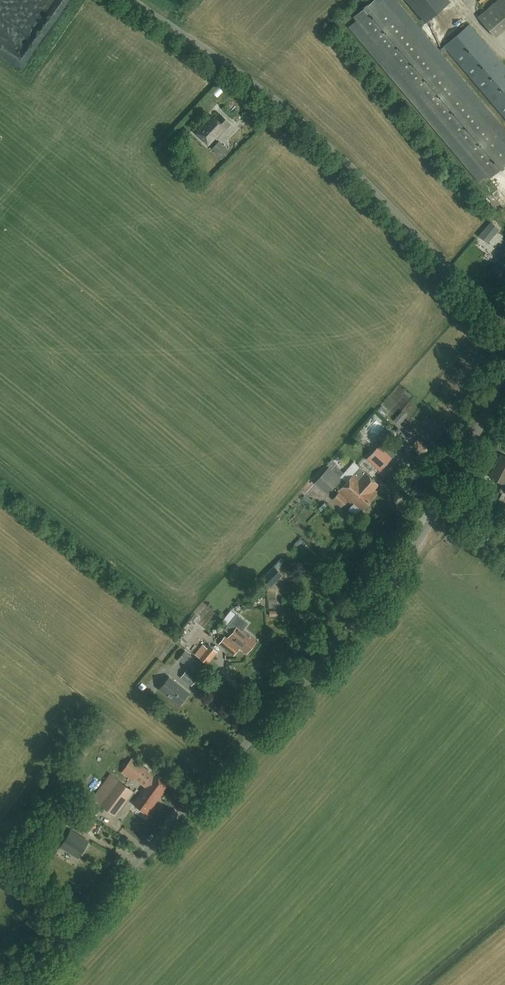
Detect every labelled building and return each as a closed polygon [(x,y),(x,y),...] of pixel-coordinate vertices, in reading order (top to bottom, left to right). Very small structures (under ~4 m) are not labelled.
[(486,175),(489,178),(504,165),(504,130),(395,0),(373,0),(353,17),(356,21),(348,27),(478,181),(486,175)] [(424,23),(449,2),(448,0),(404,0),(424,23)] [(495,37),(504,29),(504,0),(498,0),(478,17),(495,37)] [(469,24),(444,46),(504,119),(504,67),(469,24)] [(218,113),(214,118),(211,115),(195,132),(207,143),(213,136),(216,139),(230,124),(218,113)] [(221,158),(228,151),(218,141),(211,148),(221,158)] [(504,195),(504,173),(504,171),(493,182),(504,195)] [(480,235),(487,242),(498,229),(491,222),(480,235)] [(504,277),(504,248),(500,245),(496,253),(499,254),(490,272),(504,279),(504,277)] [(392,457),(380,445),(367,458),(380,470),(392,457)] [(489,477),(504,485),(504,456),(501,454),(489,477)] [(345,483),(329,468),(314,483),(326,493),(335,483),(341,488),(337,491),(350,503),(351,502),(361,510),(362,509),(364,511),(367,511),(370,507),(370,505),(368,503),(368,502),(358,493),(358,494),(345,483)] [(365,473),(359,479),(354,474),(345,483),(358,494),(358,493),(368,502),(376,494),(373,491),(378,485),(365,473)] [(497,522),(503,509),(495,505),(489,518),(497,522)] [(291,524),(298,526),(300,520),(293,517),(291,524)] [(270,586),(281,574),(274,567),(263,579),(270,586)] [(246,653),(256,640),(238,625),(228,637),(246,653)] [(205,664),(206,663),(210,659),(216,652),(207,645),(205,647),(203,644),(194,654),(197,657),(205,664)] [(196,669),(201,673),(204,676),(208,671),(200,665),(201,664),(184,650),(177,659),(194,671),(196,669)] [(191,686),(198,677),(187,669),(180,677),(191,686)] [(179,705),(189,692),(169,676),(159,689),(179,705)] [(147,813),(168,785),(132,759),(122,772),(132,780),(133,778),(144,786),(132,802),(147,813)] [(115,815),(133,791),(109,773),(92,797),(115,815)] [(51,821),(58,827),(69,812),(61,806),(58,810),(57,810),(50,821),(51,821)] [(83,810),(78,807),(71,818),(76,821),(74,824),(81,828),(87,833),(96,820),(89,815),(90,814),(83,810)] [(78,857),(88,841),(71,831),(61,847),(78,857)]
